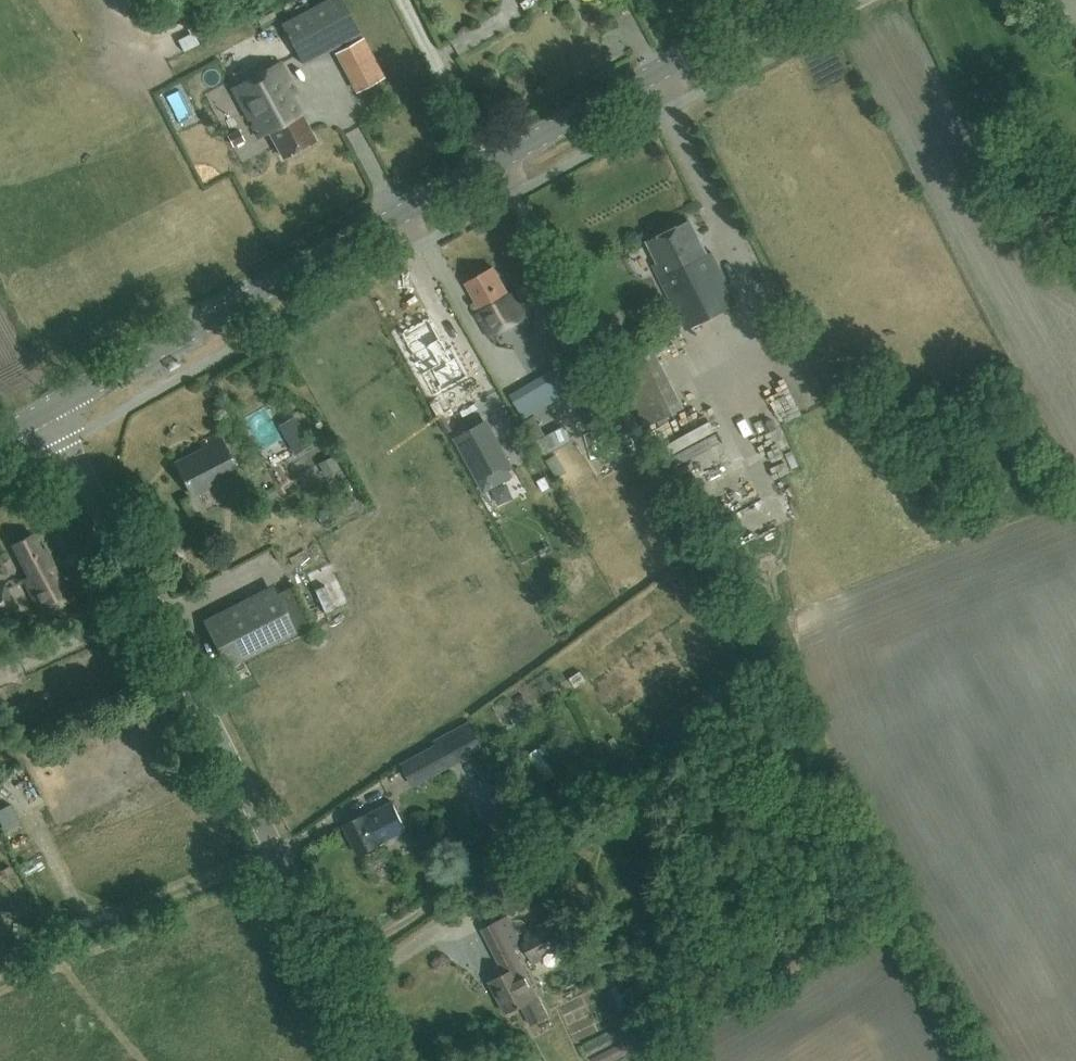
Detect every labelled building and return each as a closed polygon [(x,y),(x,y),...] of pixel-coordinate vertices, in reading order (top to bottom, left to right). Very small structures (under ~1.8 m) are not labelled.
[(303,64),(361,33),(343,0),(326,0),(282,24),(303,64)] [(270,131),(284,157),(315,140),(292,97),(298,95),(280,62),(232,87),(259,137),(270,131)] [(377,64),(352,77),(359,90),(384,77),(377,64)] [(232,147),(244,141),(238,129),(226,135),(232,147)] [(649,242),(658,262),(654,264),(686,328),(737,302),(711,251),(706,254),(690,221),(649,242)] [(478,308),(475,309),(490,337),(527,318),(512,290),(509,292),(495,267),(465,283),(478,308)] [(429,318),(402,333),(413,353),(411,355),(434,396),(468,377),(452,347),(447,350),(429,318)] [(653,346),(616,364),(645,426),(683,407),(653,346)] [(787,361),(774,367),(793,412),(807,407),(787,361)] [(510,394),(511,397),(524,420),(570,393),(555,368),(510,394)] [(257,422),(273,458),(294,449),(278,412),(257,422)] [(509,470),(483,423),(455,438),(484,491),(512,476),(509,470)] [(563,426),(538,439),(546,454),(571,441),(563,426)] [(218,434),(200,443),(203,449),(175,464),(191,494),(237,471),(218,434)] [(636,451),(626,434),(604,448),(613,465),(636,451)] [(41,549),(33,534),(11,544),(29,577),(24,579),(40,613),(73,598),(62,575),(59,577),(45,547),(41,549)] [(0,583),(0,619),(16,611),(2,582),(0,583)] [(297,632),(296,631),(310,623),(303,610),(289,617),(277,593),(207,628),(227,667),(297,632)] [(570,677),(576,687),(587,680),(581,670),(570,677)] [(400,762),(413,787),(485,748),(469,720),(433,739),(435,743),(400,762)] [(11,802),(0,808),(0,815),(6,827),(20,821),(11,802)] [(369,812),(343,824),(357,854),(383,842),(383,841),(405,830),(392,802),(369,812)] [(551,849),(505,880),(520,899),(564,869),(551,849)] [(577,937),(565,917),(531,937),(541,956),(577,937)] [(507,1014),(524,1005),(530,1017),(545,1009),(517,954),(499,964),(504,973),(490,981),(507,1014)] [(637,955),(625,960),(630,972),(642,967),(637,955)]
